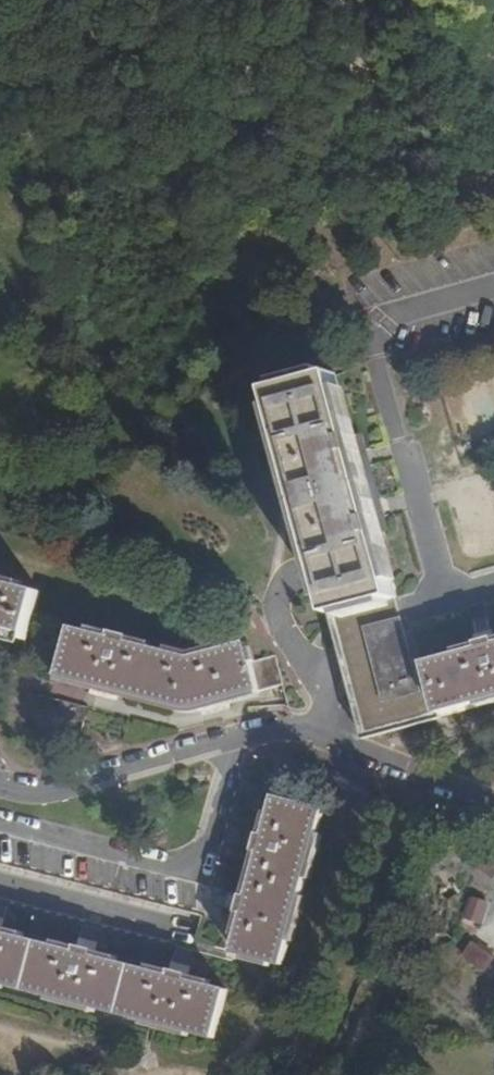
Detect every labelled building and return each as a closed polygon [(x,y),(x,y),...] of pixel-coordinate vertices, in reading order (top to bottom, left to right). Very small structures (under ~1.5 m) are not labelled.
[(416,665),(402,615),(335,374),(273,391),(322,570),(348,664),(368,734),(493,699),(493,644),(416,665)] [(38,597),(3,588),(4,581),(0,581),(0,639),(25,646),(38,597)] [(190,657),(72,628),(60,677),(186,709),(199,708),(260,692),(246,643),(190,657)] [(65,701),(59,713),(81,723),(87,710),(65,701)] [(235,954),(284,967),(324,809),(275,797),(265,839),(258,837),(253,857),(260,859),(250,896),(243,894),(238,912),(245,914),(235,954)] [(493,878),(493,848),(480,870),(493,879),(493,878)] [(493,907),(493,903),(465,899),(463,916),(491,920),(492,914),(493,907)] [(227,990),(190,980),(192,970),(175,966),(173,976),(99,956),(101,947),(83,942),(80,952),(2,932),(5,922),(0,921),(0,985),(213,1040),(227,990)] [(473,944),(464,957),(488,973),(491,969),(493,964),(493,958),(473,944)]
